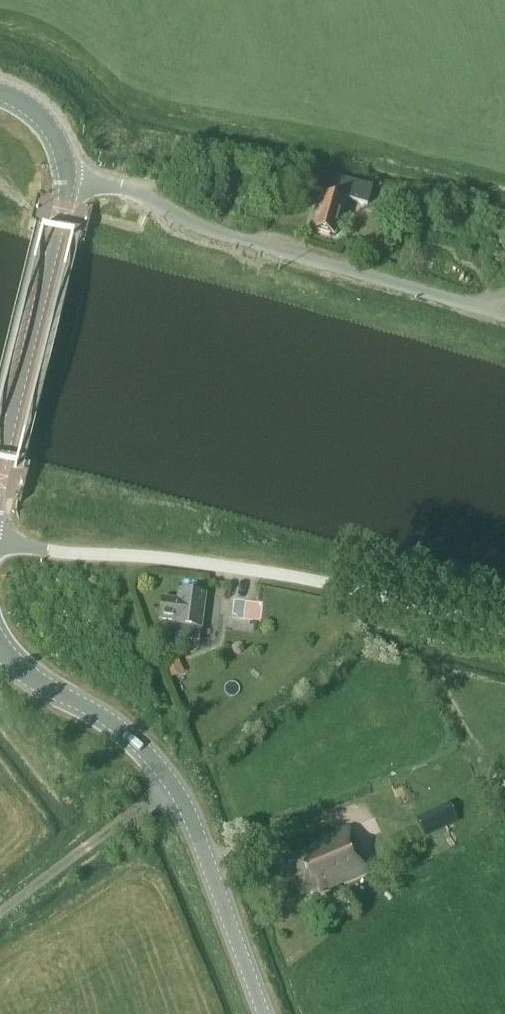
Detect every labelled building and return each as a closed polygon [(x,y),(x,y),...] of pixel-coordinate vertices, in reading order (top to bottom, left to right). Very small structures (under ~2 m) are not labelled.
[(322,196),(320,195),(315,214),(318,214),(313,229),(317,230),(316,231),(330,235),(330,233),(333,234),(337,220),(339,221),(344,203),(346,204),(347,201),(343,200),(344,198),(368,204),(372,186),(319,172),(314,189),(324,192),(323,196),(322,196)] [(406,201),(403,212),(417,216),(420,205),(406,201)] [(174,621),(174,624),(172,638),(199,642),(205,594),(178,590),(177,600),(161,598),(159,618),(174,621)] [(264,601),(233,597),(230,618),(261,622),(264,601)] [(168,680),(186,672),(179,654),(161,662),(168,680)] [(319,890),(366,871),(347,826),(295,848),(297,853),(274,862),(281,879),(292,874),(301,895),(318,888),(319,890)]
